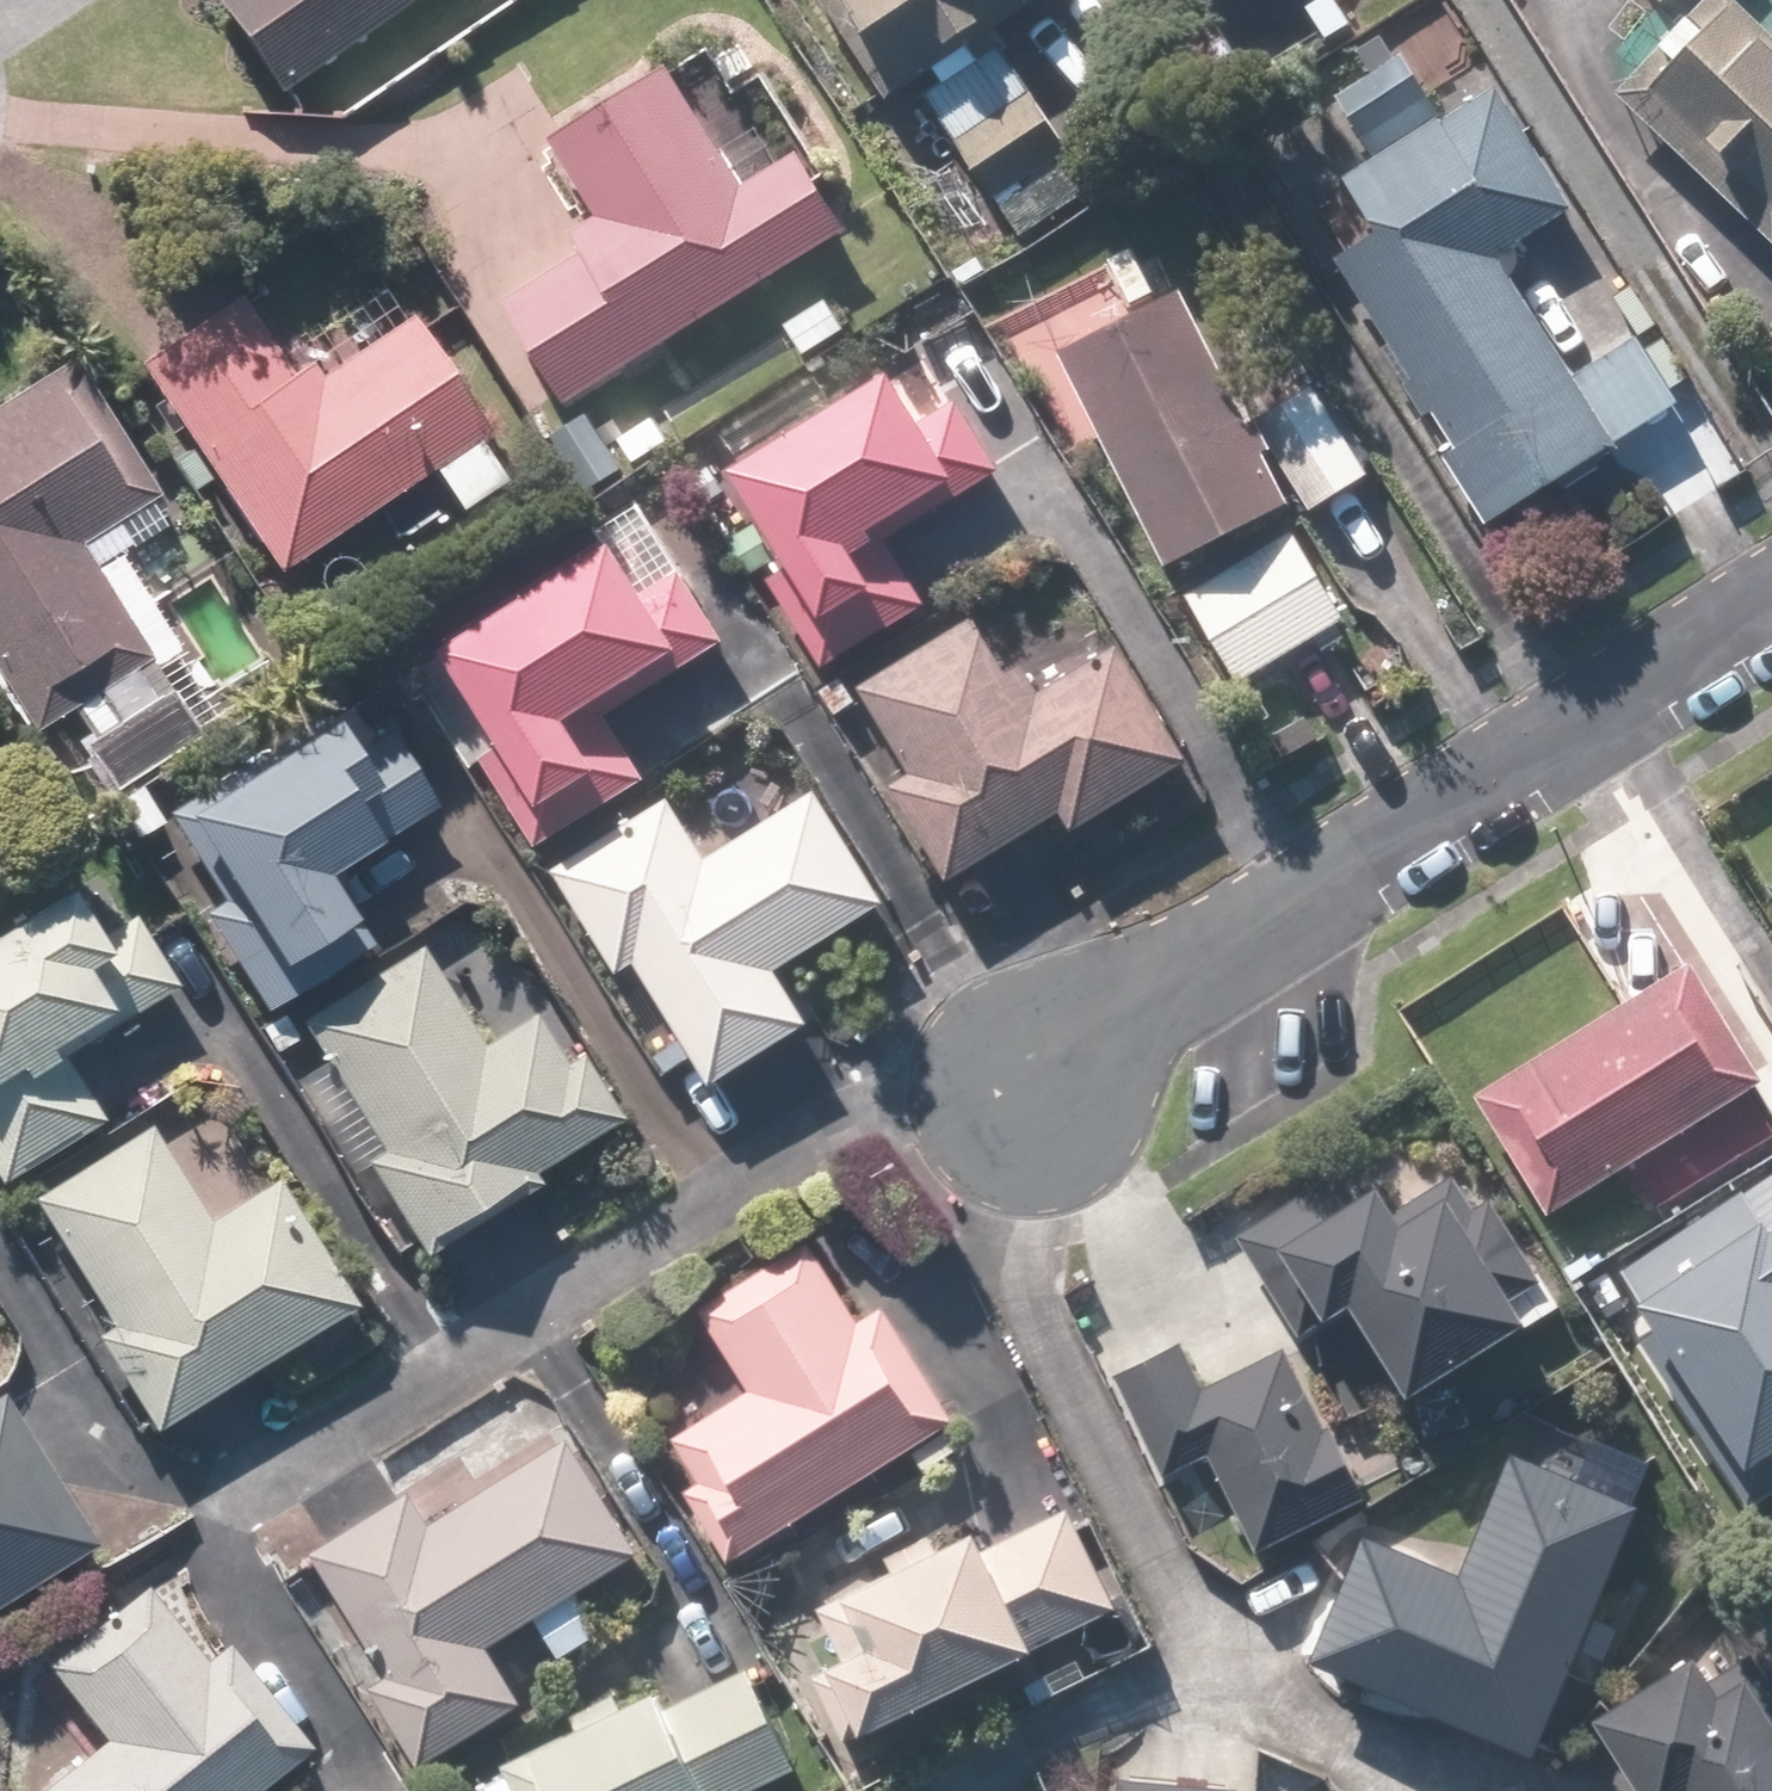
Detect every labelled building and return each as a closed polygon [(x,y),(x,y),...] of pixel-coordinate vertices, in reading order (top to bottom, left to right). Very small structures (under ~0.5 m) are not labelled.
[(265,98),(412,0),(200,0),(265,98)] [(904,83),(971,197),(1050,150),(984,36),(1045,0),(814,0),(873,101),(904,83)] [(1743,22),(1721,0),(1699,0),(1600,101),(1762,259),(1771,249),(1771,0),(1765,0),(1743,22)] [(1654,9),(1667,0),(1648,0),(1654,9)] [(498,301),(558,401),(828,238),(803,196),(825,182),(731,25),(537,142),(585,221),(560,236),(572,257),(498,301)] [(1567,383),(1491,248),(1556,211),(1490,93),(1338,178),(1375,243),(1339,264),(1492,536),(1677,433),(1629,348),(1567,383)] [(244,291),(127,366),(258,571),(421,466),(455,520),(507,486),(396,313),(298,376),(244,291)] [(1176,300),(1052,359),(1154,573),(1278,514),(1176,300)] [(0,390),(0,728),(8,742),(57,714),(103,793),(224,722),(123,551),(162,529),(60,355),(0,390)] [(996,476),(920,357),(721,484),(747,526),(725,540),(813,678),(924,607),(885,546),(996,476)] [(1309,387),(1249,422),(1306,520),(1367,485),(1309,387)] [(712,649),(630,516),(421,644),(492,760),(477,769),(529,855),(635,789),(594,721),(712,649)] [(1341,617),(1286,528),(1173,598),(1229,687),(1341,617)] [(874,791),(936,889),(1050,817),(1066,842),(1189,764),(1110,638),(1031,688),(1019,669),(998,682),(961,624),(848,696),(898,775),(874,791)] [(210,901),(190,914),(261,1022),(365,955),(315,877),(426,805),(379,732),(340,757),(311,712),(154,814),(210,901)] [(668,795),(545,872),(615,984),(628,975),(699,1088),(804,1022),(774,974),(882,907),(806,785),(702,850),(668,795)] [(1752,898),(1771,929),(1771,885),(1752,898)] [(60,1059),(169,989),(118,909),(76,936),(52,900),(0,933),(0,1183),(99,1120),(60,1059)] [(407,945),(286,1019),(366,1151),(355,1158),(416,1258),(618,1134),(571,1056),(556,1065),(528,1019),(473,1053),(407,945)] [(1710,1007),(1685,967),(1467,1102),(1540,1219),(1609,1176),(1622,1197),(1651,1179),(1671,1212),(1771,1149),(1771,1108),(1757,1084),(1771,1075),(1771,1035),(1743,987),(1710,1007)] [(22,1209),(99,1333),(83,1343),(145,1442),(346,1315),(261,1180),(196,1221),(142,1134),(22,1209)] [(1284,1340),(1331,1314),(1383,1406),(1548,1314),(1466,1168),(1377,1218),(1345,1159),(1221,1228),(1284,1340)] [(1732,1484),(1771,1460),(1771,1234),(1754,1205),(1614,1289),(1732,1484)] [(680,1318),(730,1401),(649,1450),(718,1563),(947,1425),(878,1311),(850,1328),(800,1245),(680,1318)] [(1279,1352),(1196,1390),(1178,1350),(1105,1383),(1151,1485),(1202,1462),(1246,1559),(1351,1512),(1279,1352)] [(86,1544),(0,1400),(0,1596),(86,1544)] [(480,1650),(528,1622),(551,1661),(600,1632),(577,1593),(631,1562),(561,1444),(419,1527),(401,1497),(305,1553),(372,1669),(357,1677),(411,1770),(515,1709),(480,1650)] [(1632,1507),(1508,1454),(1454,1579),(1361,1539),(1304,1672),(1522,1764),(1632,1507)] [(1063,1521),(971,1563),(961,1540),(786,1620),(844,1746),(1110,1624),(1063,1521)] [(203,1667),(140,1586),(35,1667),(98,1748),(42,1790),(248,1790),(295,1755),(218,1655),(203,1667)] [(1577,1725),(1614,1790),(1771,1790),(1771,1708),(1732,1638),(1577,1725)] [(463,1790),(761,1790),(787,1779),(740,1679),(654,1720),(641,1692),(457,1779),(463,1790)] [(1253,1786),(1104,1779),(1104,1790),(1252,1790),(1253,1786)]
